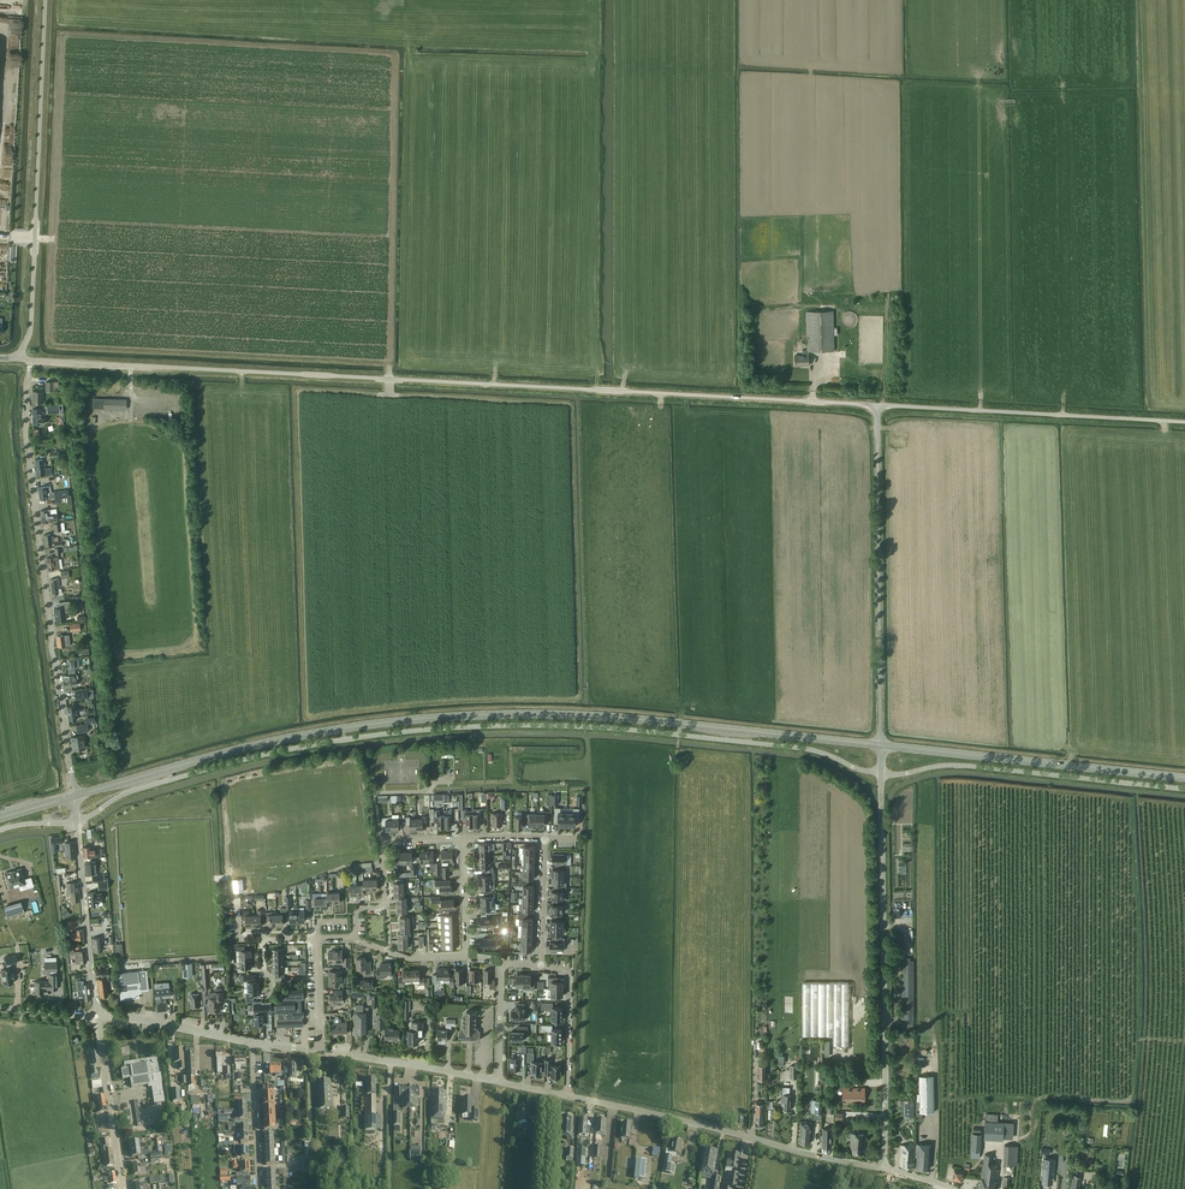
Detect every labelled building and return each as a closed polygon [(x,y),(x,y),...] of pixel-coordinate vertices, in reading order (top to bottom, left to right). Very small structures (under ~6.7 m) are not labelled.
[(8,207),(8,199),(0,199),(0,206),(5,206),(5,207),(8,207)] [(802,355),(794,355),(795,366),(800,365),(800,364),(808,364),(808,355),(808,352),(809,352),(834,351),(834,350),(834,342),(833,311),(806,311),(807,350),(805,350),(802,350),(802,355)] [(59,381),(45,381),(45,391),(59,391),(59,381)] [(32,402),(42,402),(42,391),(32,391),(32,402)] [(94,397),(93,402),(93,408),(103,409),(126,410),(126,399),(104,398),(103,402),(98,401),(98,397),(94,397)] [(32,409),(32,411),(33,423),(44,423),(44,418),(40,418),(40,411),(40,409),(32,409)] [(35,460),(37,475),(49,474),(49,475),(53,475),(52,467),(43,468),(43,466),(46,465),(45,463),(43,463),(42,459),(35,460)] [(38,487),(40,499),(52,497),(52,499),(69,496),(68,489),(51,492),(50,486),(38,487)] [(42,522),(49,521),(51,521),(50,509),(40,510),(42,522)] [(60,522),(53,523),(54,531),(65,530),(64,522),(60,523),(60,522)] [(54,536),(51,536),(50,534),(44,535),(45,546),(52,545),(51,541),(54,541),(54,536)] [(54,541),(55,547),(62,546),(67,545),(70,545),(69,539),(66,539),(66,538),(61,539),(62,540),(54,541)] [(50,558),(47,558),(48,570),(59,568),(57,557),(54,557),(53,555),(50,556),(50,558)] [(68,570),(61,571),(61,578),(69,578),(68,570)] [(58,578),(50,580),(51,594),(58,593),(62,593),(61,588),(60,588),(58,578)] [(70,611),(68,601),(62,602),(63,607),(54,608),(56,621),(66,620),(65,611),(70,611)] [(69,624),(69,631),(80,630),(79,623),(69,624)] [(63,676),(64,686),(65,686),(65,690),(72,689),(72,685),(77,685),(74,668),(77,668),(77,667),(80,667),(79,657),(68,659),(69,668),(67,668),(68,676),(63,676)] [(87,690),(75,691),(76,699),(88,697),(87,690)] [(68,703),(69,717),(77,716),(77,711),(78,711),(78,707),(76,707),(76,702),(68,703)] [(76,725),(77,733),(89,731),(88,723),(76,725)] [(83,735),(71,737),(73,750),(84,748),(83,735)] [(561,808),(555,808),(554,822),(558,822),(558,826),(563,826),(563,827),(567,827),(567,813),(560,813),(561,808)] [(579,808),(574,808),(573,813),(567,813),(567,827),(570,827),(570,826),(575,826),(575,822),(579,822),(579,808)] [(473,826),(473,813),(467,813),(467,809),(462,809),(462,819),(466,819),(466,826),(468,826),(468,827),(472,827),(472,826),(473,826)] [(473,809),(473,813),(473,826),(475,826),(475,827),(479,827),(479,826),(480,826),(480,818),(484,818),(484,809),(473,809)] [(434,810),(434,813),(434,820),(437,820),(438,827),(445,827),(444,815),(439,815),(439,810),(434,810)] [(455,810),(444,810),(444,815),(445,827),(451,827),(451,819),(455,819),(455,810)] [(537,811),(537,813),(537,825),(544,825),(544,822),(548,822),(548,811),(538,811),(537,811)] [(503,817),(502,817),(502,813),(492,813),(492,826),(502,825),(502,820),(503,820),(503,817)] [(526,821),(526,813),(522,813),(522,816),(515,816),(514,827),(522,828),(522,821),(526,821)] [(526,813),(526,821),(530,821),(530,825),(537,825),(537,813),(530,813),(530,814),(526,813)] [(382,825),(386,825),(386,830),(386,832),(390,832),(390,830),(393,830),(392,817),(392,816),(388,817),(382,817),(382,825)] [(422,819),(417,819),(417,829),(419,829),(420,831),(423,830),(423,829),(423,824),(427,824),(427,816),(422,816),(422,819)] [(402,817),(392,817),(393,830),(395,830),(395,831),(399,831),(399,829),(399,825),(403,824),(402,817)] [(406,824),(409,824),(410,829),(410,831),(413,831),(413,829),(417,829),(417,819),(410,819),(410,817),(406,817),(406,824)] [(87,829),(88,837),(95,836),(94,828),(87,829)] [(74,841),(67,842),(65,842),(65,845),(62,846),(63,852),(65,851),(66,857),(75,856),(74,841)] [(84,857),(91,856),(91,858),(98,857),(98,851),(95,852),(94,848),(90,848),(90,847),(83,847),(84,857)] [(420,853),(420,863),(434,863),(433,851),(428,851),(428,853),(420,853)] [(441,851),(441,862),(453,862),(453,852),(445,852),(445,851),(441,851)] [(556,861),(556,865),(567,865),(567,854),(566,854),(553,853),(552,861),(556,861)] [(95,862),(84,863),(85,873),(92,872),(93,882),(104,881),(103,875),(97,875),(95,862)] [(567,865),(556,865),(556,869),(552,869),(552,876),(567,876),(567,865)] [(21,869),(4,873),(9,888),(9,885),(19,882),(19,885),(24,884),(26,888),(33,886),(30,878),(24,880),(21,869)] [(519,878),(519,882),(522,882),(522,878),(534,878),(534,872),(535,872),(534,872),(524,871),(521,871),(520,878),(519,878)] [(485,876),(480,876),(480,882),(494,882),(495,882),(495,872),(485,872),(485,876)] [(566,887),(567,876),(552,876),(552,883),(555,883),(555,887),(566,887)] [(435,888),(440,888),(440,893),(452,893),(452,884),(447,884),(444,884),(444,880),(435,881),(435,888)] [(78,882),(66,883),(67,892),(70,892),(71,901),(79,900),(78,882)] [(394,882),(394,890),(404,889),(403,882),(396,882),(394,882)] [(494,882),(480,882),(480,889),(485,889),(485,892),(493,892),(493,888),(494,888),(494,882)] [(566,887),(555,887),(555,891),(552,891),(551,898),(566,899),(566,887)] [(404,889),(394,890),(394,897),(397,897),(404,897),(404,889)] [(96,892),(88,893),(89,906),(97,905),(102,904),(102,901),(101,893),(96,894),(96,892)] [(481,896),(481,903),(492,902),(491,896),(493,896),(493,892),(485,892),(485,896),(481,896)] [(397,897),(397,905),(407,904),(406,896),(404,897),(397,897)] [(440,909),(440,912),(449,912),(449,909),(454,909),(454,899),(441,900),(442,909),(440,909)] [(22,902),(4,907),(7,916),(24,911),(22,902)] [(486,913),(496,913),(496,903),(492,903),(492,902),(481,903),(481,910),(486,910),(486,913)] [(407,904),(397,905),(397,912),(407,912),(407,904)] [(533,905),(519,904),(519,910),(518,910),(518,914),(521,915),(521,911),(534,911),(533,911),(533,906),(533,905)] [(551,905),(551,912),(554,912),(554,916),(562,917),(562,912),(563,912),(563,905),(551,905)] [(283,919),(286,919),(287,919),(286,909),(286,907),(280,908),(280,914),(276,914),(277,925),(283,924),(283,919)] [(290,922),(294,921),(295,925),(298,925),(297,907),(294,907),(294,911),(290,911),(290,922)] [(257,914),(254,914),(254,926),(261,925),(261,918),(265,918),(265,909),(257,910),(257,914)] [(242,919),(246,919),(246,926),(254,926),(254,914),(250,915),(249,910),(242,910),(242,919)] [(266,920),(270,920),(270,925),(277,925),(276,914),(272,914),(272,912),(266,912),(266,920)] [(533,925),(533,919),(521,918),(521,915),(518,914),(518,918),(519,918),(519,925),(522,925),(533,925)] [(562,920),(562,917),(554,916),(554,920),(551,920),(551,927),(562,928),(563,920),(562,920)] [(80,920),(66,922),(67,929),(75,928),(75,924),(81,923),(80,920)] [(562,934),(562,928),(551,927),(550,934),(554,934),(554,938),(562,939),(562,934)] [(72,939),(83,938),(82,930),(76,930),(76,933),(72,934),(72,939)] [(501,933),(489,934),(489,938),(481,938),(481,948),(496,948),(496,940),(501,940),(501,933)] [(101,937),(93,938),(94,951),(101,951),(101,949),(102,949),(101,937)] [(562,942),(562,939),(554,938),(554,942),(550,942),(550,949),(561,950),(562,942)] [(122,943),(115,944),(116,956),(123,955),(122,943)] [(272,945),(272,948),(273,955),(284,954),(284,948),(279,948),(278,945),(272,945)] [(237,950),(239,950),(239,956),(251,955),(251,949),(245,949),(245,946),(237,946),(237,950)] [(85,950),(75,952),(76,964),(87,962),(85,950)] [(329,962),(343,962),(342,950),(333,951),(328,952),(329,962)] [(6,968),(1,969),(4,984),(13,982),(13,977),(14,977),(13,972),(12,972),(10,964),(17,963),(16,955),(5,957),(6,968)] [(366,961),(366,957),(356,958),(357,968),(362,968),(362,973),(371,972),(370,961),(366,961)] [(905,960),(901,960),(901,1024),(903,1024),(903,1030),(913,1030),(913,1024),(914,1024),(914,960),(911,960),(911,957),(905,957),(905,960)] [(49,981),(35,981),(35,994),(43,993),(43,986),(49,986),(49,989),(55,989),(57,987),(57,970),(57,961),(44,962),(44,974),(49,974),(49,981)] [(252,961),(240,962),(240,968),(238,968),(238,972),(246,971),(245,968),(252,968),(252,961)] [(391,974),(391,963),(380,963),(381,969),(377,969),(377,978),(384,978),(384,974),(391,974)] [(183,965),(183,977),(189,976),(189,969),(193,969),(192,964),(183,965)] [(454,974),(453,974),(453,986),(454,985),(454,983),(458,983),(458,985),(460,986),(462,985),(464,984),(463,982),(465,982),(464,969),(458,970),(458,967),(454,968),(454,974)] [(443,968),(436,968),(437,974),(433,975),(433,984),(440,983),(440,980),(443,980),(443,968)] [(450,968),(443,968),(443,980),(450,979),(450,986),(453,986),(453,974),(450,974),(450,968)] [(403,970),(403,978),(398,978),(399,986),(404,986),(404,980),(411,980),(411,969),(403,970)] [(420,969),(413,969),(411,969),(411,980),(419,980),(420,985),(425,985),(425,977),(420,977),(420,969)] [(479,981),(479,969),(470,969),(470,981),(479,981)] [(101,978),(98,979),(100,997),(108,996),(106,981),(109,980),(108,977),(109,975),(109,970),(101,971),(102,976),(101,978)] [(139,998),(138,991),(149,990),(146,970),(118,973),(121,1000),(139,998)] [(330,985),(335,985),(335,988),(340,988),(340,985),(339,985),(338,980),(342,980),(341,970),(329,971),(330,985)] [(484,982),(490,982),(490,987),(495,987),(495,980),(492,980),(492,970),(484,970),(484,982)] [(248,981),(248,987),(260,987),(259,980),(256,981),(256,974),(244,975),(244,981),(248,981)] [(523,986),(523,975),(516,975),(516,978),(512,978),(512,986),(516,986),(523,986)] [(531,975),(523,975),(523,986),(523,989),(534,990),(535,978),(531,978),(531,975)] [(548,977),(548,988),(551,988),(563,989),(563,982),(559,981),(559,977),(548,977)] [(373,979),(360,980),(361,988),(374,988),(373,979)] [(78,996),(84,996),(84,1000),(90,999),(89,983),(84,984),(84,980),(77,981),(78,996)] [(832,1045),(850,1046),(848,983),(803,982),(803,1036),(832,1037),(832,1045)] [(169,987),(154,989),(157,1011),(167,1010),(166,998),(170,997),(169,987)] [(260,987),(248,987),(248,993),(246,993),(246,1001),(254,1001),(254,993),(260,993),(260,987)] [(209,992),(209,998),(210,1011),(221,1011),(220,1000),(224,1000),(224,991),(223,992),(223,989),(221,988),(219,988),(217,988),(216,988),(214,989),(215,992),(209,992)] [(551,988),(551,989),(551,995),(551,1000),(559,1000),(559,996),(562,996),(563,989),(551,988)] [(304,990),(289,990),(282,990),(282,997),(283,997),(283,1000),(275,1000),(276,1013),(278,1013),(279,1020),(277,1020),(278,1027),(304,1026),(303,1020),(303,1018),(305,1017),(304,1011),(302,1011),(301,996),(304,996),(304,990)] [(342,990),(333,990),(334,994),(330,994),(330,1005),(342,1005),(342,990)] [(204,994),(204,993),(204,991),(199,991),(199,993),(190,994),(190,998),(191,998),(191,1007),(200,1006),(200,1000),(204,1000),(204,999),(204,994)] [(377,992),(368,992),(368,998),(372,998),(372,1007),(377,1007),(377,992)] [(553,1003),(542,1003),(542,1009),(552,1009),(552,1020),(556,1020),(556,1021),(561,1021),(561,1020),(562,1020),(562,1007),(552,1007),(553,1003)] [(255,1024),(263,1024),(263,1011),(263,1004),(254,1005),(254,1012),(255,1012),(255,1024)] [(356,1004),(356,1012),(355,1012),(355,1027),(356,1027),(356,1032),(361,1032),(361,1022),(363,1022),(363,1020),(363,1012),(363,1004),(356,1004)] [(524,1010),(524,1004),(516,1004),(516,1010),(512,1010),(512,1020),(525,1020),(525,1010),(524,1010)] [(459,1039),(466,1039),(475,1039),(475,1040),(480,1040),(480,1036),(480,1032),(477,1029),(477,1015),(473,1011),(467,1011),(462,1015),(462,1028),(459,1031),(459,1039)] [(338,1018),(339,1022),(339,1033),(347,1033),(347,1022),(341,1022),(341,1018),(338,1018)] [(331,1019),(331,1022),(331,1034),(339,1033),(339,1022),(333,1022),(333,1019),(331,1019)] [(446,1019),(446,1029),(438,1029),(438,1041),(447,1041),(447,1036),(451,1032),(451,1025),(455,1025),(455,1019),(446,1019)] [(412,1030),(408,1030),(408,1043),(418,1043),(418,1035),(423,1035),(423,1022),(412,1022),(412,1030)] [(552,1025),(541,1025),(541,1031),(552,1031),(551,1042),(556,1042),(556,1043),(557,1043),(560,1043),(560,1042),(562,1042),(562,1029),(552,1029),(552,1025)] [(527,1035),(528,1026),(519,1026),(518,1031),(511,1031),(511,1040),(518,1040),(518,1041),(523,1041),(523,1040),(524,1040),(524,1035),(527,1035)] [(399,1041),(400,1029),(394,1029),(394,1027),(385,1027),(385,1038),(393,1038),(393,1041),(399,1041)] [(172,1048),(172,1056),(173,1063),(176,1063),(176,1064),(178,1064),(179,1070),(184,1069),(183,1048),(172,1048)] [(193,1048),(185,1048),(186,1062),(187,1077),(188,1086),(188,1090),(194,1090),(194,1086),(194,1076),(195,1076),(193,1048)] [(99,1064),(97,1051),(88,1052),(90,1066),(99,1064)] [(226,1051),(217,1052),(217,1058),(217,1073),(222,1073),(222,1061),(226,1061),(226,1058),(226,1051)] [(542,1061),(541,1061),(533,1061),(533,1053),(528,1053),(527,1062),(531,1062),(531,1073),(534,1073),(534,1074),(539,1075),(539,1073),(541,1073),(542,1061)] [(518,1054),(518,1055),(518,1057),(511,1057),(511,1069),(520,1069),(520,1059),(524,1059),(524,1054),(518,1054)] [(131,1087),(148,1085),(148,1088),(151,1087),(154,1104),(165,1102),(161,1081),(153,1083),(152,1075),(159,1074),(158,1064),(157,1064),(156,1058),(124,1063),(125,1069),(121,1070),(122,1079),(130,1078),(131,1087)] [(235,1066),(236,1066),(236,1070),(241,1070),(240,1065),(245,1065),(245,1058),(235,1059),(235,1066)] [(551,1060),(545,1060),(545,1074),(551,1074),(551,1077),(561,1077),(561,1065),(551,1065),(551,1060)] [(296,1064),(288,1064),(289,1079),(291,1079),(291,1080),(291,1083),(303,1083),(303,1079),(299,1079),(299,1073),(296,1073),(296,1064)] [(757,1079),(766,1079),(766,1065),(758,1064),(757,1079)] [(270,1074),(276,1074),(276,1076),(283,1076),(283,1072),(281,1072),(281,1065),(270,1065),(270,1074)] [(97,1066),(90,1067),(91,1076),(92,1079),(98,1078),(98,1075),(97,1066)] [(934,1075),(918,1076),(919,1112),(934,1112),(934,1075)] [(367,1078),(367,1089),(367,1096),(364,1096),(364,1130),(381,1130),(381,1120),(376,1120),(376,1096),(375,1078),(367,1078)] [(318,1090),(318,1109),(332,1108),(332,1089),(331,1089),(330,1080),(319,1081),(319,1090),(318,1090)] [(101,1081),(92,1081),(92,1089),(102,1088),(101,1081)] [(410,1106),(410,1087),(408,1087),(400,1087),(400,1097),(402,1097),(402,1106),(410,1106)] [(412,1087),(410,1087),(410,1106),(418,1106),(418,1097),(420,1097),(420,1087),(412,1087)] [(782,1094),(781,1104),(783,1104),(782,1109),(790,1110),(791,1095),(789,1094),(790,1087),(783,1087),(782,1094)] [(180,1101),(179,1088),(171,1089),(172,1102),(180,1101)] [(864,1088),(843,1088),(843,1101),(864,1101),(864,1088)] [(444,1125),(444,1119),(444,1113),(446,1113),(446,1092),(433,1092),(432,1101),(431,1101),(431,1124),(444,1125)] [(104,1096),(96,1097),(95,1097),(97,1112),(99,1112),(99,1113),(106,1112),(104,1096)] [(474,1098),(468,1098),(463,1098),(463,1106),(462,1106),(462,1115),(473,1115),(473,1121),(478,1121),(479,1112),(473,1112),(474,1098)] [(823,1101),(815,1100),(814,1113),(822,1113),(823,1101)] [(900,1104),(907,1104),(907,1116),(913,1116),(917,1116),(917,1113),(914,1113),(914,1107),(913,1107),(913,1104),(911,1104),(911,1101),(900,1101),(900,1104)] [(247,1102),(239,1102),(239,1111),(247,1111),(247,1102)] [(755,1114),(756,1115),(755,1127),(756,1127),(757,1128),(759,1128),(760,1127),(763,1128),(763,1115),(765,1115),(765,1102),(758,1102),(757,1108),(755,1108),(755,1114)] [(529,1108),(524,1108),(518,1108),(518,1118),(517,1118),(517,1124),(526,1124),(526,1135),(536,1135),(537,1127),(530,1127),(530,1118),(529,1118),(529,1108)] [(247,1111),(239,1111),(240,1119),(248,1119),(247,1111)] [(834,1120),(843,1121),(843,1113),(835,1113),(834,1120)] [(985,1113),(985,1121),(983,1139),(1003,1140),(1003,1138),(1004,1122),(998,1121),(998,1114),(985,1113)] [(573,1118),(562,1117),(562,1127),(561,1127),(560,1134),(568,1135),(568,1140),(572,1140),(573,1128),(573,1118)] [(587,1131),(587,1119),(580,1118),(579,1134),(584,1134),(584,1131),(587,1131)] [(607,1120),(597,1119),(596,1134),(605,1135),(607,1120)] [(812,1122),(805,1122),(801,1121),(799,1142),(810,1143),(812,1122)] [(1003,1138),(1013,1139),(1014,1122),(1004,1122),(1003,1138)] [(632,1124),(622,1123),(620,1139),(631,1140),(632,1124)] [(823,1128),(822,1147),(831,1147),(831,1128),(823,1128)] [(225,1132),(219,1132),(219,1138),(219,1141),(219,1146),(221,1146),(228,1146),(228,1145),(235,1145),(234,1141),(223,1142),(222,1142),(221,1139),(221,1138),(224,1138),(225,1138),(225,1136),(225,1132)] [(248,1132),(240,1133),(240,1134),(237,1134),(237,1138),(240,1138),(241,1142),(249,1142),(248,1132)] [(265,1134),(265,1141),(274,1141),(274,1133),(265,1134)] [(865,1134),(851,1133),(851,1153),(864,1154),(865,1134)] [(972,1133),(971,1151),(971,1157),(980,1158),(981,1134),(972,1133)] [(138,1141),(129,1142),(130,1148),(139,1147),(139,1143),(143,1142),(142,1137),(138,1138),(138,1141)] [(664,1164),(671,1165),(673,1157),(676,1157),(676,1153),(680,1154),(683,1141),(673,1139),(671,1150),(666,1149),(665,1155),(664,1164)] [(274,1141),(265,1141),(265,1149),(275,1149),(274,1141)] [(101,1144),(102,1154),(103,1154),(104,1155),(105,1167),(114,1166),(112,1152),(109,1153),(108,1143),(101,1144)] [(902,1145),(901,1155),(900,1166),(914,1167),(915,1143),(909,1143),(909,1145),(902,1145)] [(156,1152),(150,1153),(150,1158),(161,1156),(160,1146),(162,1146),(162,1144),(155,1145),(156,1152)] [(916,1144),(916,1155),(916,1156),(917,1156),(916,1167),(929,1168),(931,1145),(916,1144)] [(595,1145),(594,1155),(594,1159),(601,1159),(602,1146),(595,1145)] [(1004,1145),(1004,1155),(1003,1164),(1017,1165),(1018,1146),(1004,1145)] [(241,1146),(234,1146),(235,1150),(237,1150),(237,1157),(242,1157),(249,1157),(249,1148),(241,1148),(241,1146)] [(139,1147),(130,1148),(132,1157),(141,1156),(145,1155),(147,1155),(146,1151),(140,1152),(139,1147)] [(704,1148),(699,1173),(714,1175),(718,1151),(704,1148)] [(275,1149),(265,1149),(266,1157),(275,1156),(275,1149)] [(578,1149),(577,1166),(585,1166),(586,1150),(578,1149)] [(421,1152),(410,1152),(410,1160),(421,1160),(421,1152)] [(732,1153),(731,1158),(731,1162),(729,1162),(728,1167),(737,1169),(739,1154),(732,1153)] [(985,1155),(981,1177),(979,1188),(981,1188),(995,1188),(997,1180),(998,1170),(995,1170),(996,1164),(991,1164),(992,1156),(985,1154),(985,1155)] [(275,1156),(266,1157),(266,1165),(275,1164),(275,1156)] [(1043,1167),(1042,1179),(1053,1180),(1053,1168),(1054,1159),(1044,1158),(1043,1167)] [(645,1180),(647,1161),(636,1160),(634,1179),(645,1180)] [(242,1163),(242,1164),(238,1164),(238,1161),(233,1161),(233,1169),(238,1168),(238,1169),(242,1169),(242,1173),(250,1172),(250,1163),(242,1163)] [(141,1174),(146,1173),(145,1167),(149,1167),(148,1162),(140,1164),(140,1163),(133,1164),(134,1175),(141,1174)] [(663,1168),(663,1172),(673,1174),(674,1170),(675,1165),(671,1165),(664,1164),(663,1168)] [(106,1177),(104,1177),(101,1177),(101,1180),(104,1180),(104,1179),(115,1177),(115,1173),(110,1174),(110,1169),(102,1170),(103,1173),(105,1173),(106,1173),(106,1174),(106,1177)] [(266,1170),(267,1178),(276,1177),(275,1170),(266,1170)] [(952,1179),(953,1179),(953,1182),(955,1182),(957,1180),(962,1181),(964,1172),(954,1170),(952,1179)] [(738,1174),(729,1173),(725,1172),(722,1187),(735,1188),(736,1188),(738,1174)] [(721,1177),(714,1175),(713,1180),(713,1183),(714,1183),(713,1188),(719,1188),(721,1177)] [(1082,1188),(1079,1188),(1080,1177),(1073,1176),(1071,1186),(1070,1188),(1082,1188)] [(104,1179),(104,1180),(105,1182),(107,1182),(107,1185),(107,1188),(106,1188),(107,1188),(113,1188),(112,1184),(116,1183),(115,1177),(104,1179)] [(276,1177),(267,1178),(267,1186),(276,1185),(276,1177)]
